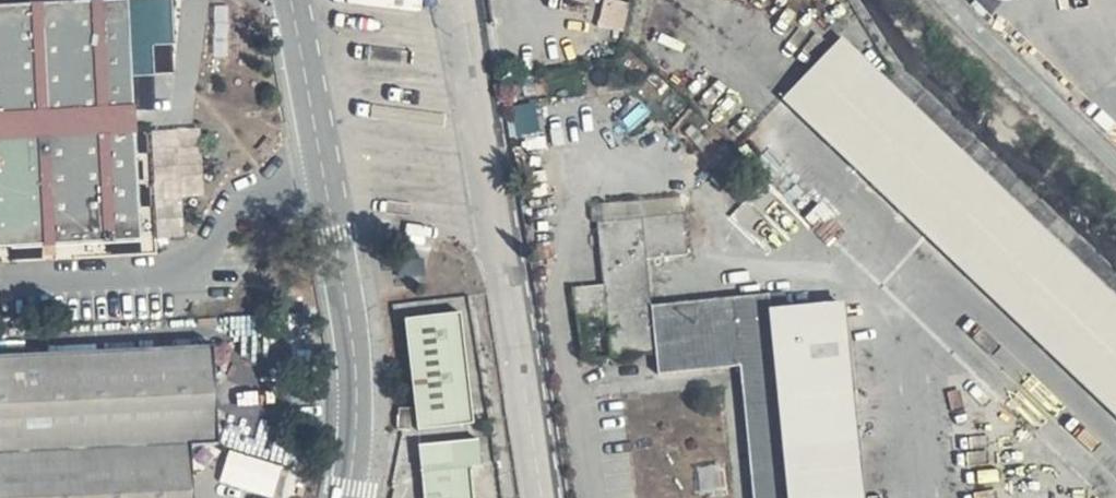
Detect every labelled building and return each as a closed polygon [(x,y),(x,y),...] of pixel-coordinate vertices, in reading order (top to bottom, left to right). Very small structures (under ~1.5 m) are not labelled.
[(131,0),(32,0),(0,2),(0,242),(147,235),(131,0)] [(845,34),(782,94),(1115,416),(1115,293),(845,34)] [(688,252),(684,208),(595,219),(601,283),(573,284),(575,314),(607,312),(612,353),(654,350),(660,368),(742,363),(753,497),(864,497),(848,295),(773,299),(771,286),(653,299),(648,257),(688,252)] [(474,421),(462,308),(404,316),(415,426),(474,421)] [(217,344),(0,356),(0,497),(201,497),(198,441),(222,439),(217,344)] [(226,479),(276,492),(284,463),(233,451),(226,479)] [(472,459),(425,464),(428,497),(476,497),(472,459)]
